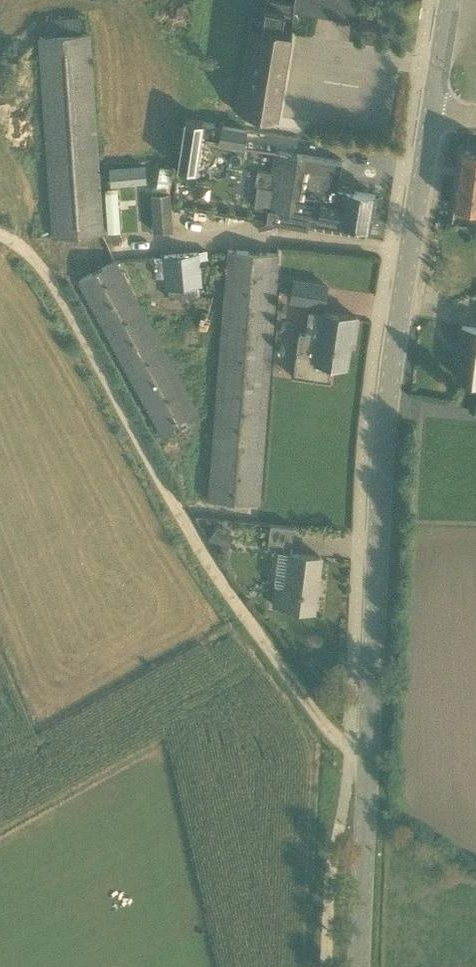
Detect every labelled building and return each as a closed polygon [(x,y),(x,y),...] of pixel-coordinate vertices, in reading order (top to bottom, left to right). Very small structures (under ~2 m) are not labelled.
[(293,3),(276,0),(266,0),(263,20),(252,18),(236,110),(276,117),(294,9),(355,17),(358,0),(294,0),(293,3)] [(81,32),(80,16),(42,18),(44,35),(40,35),(53,236),(103,233),(89,32),(81,32)] [(191,169),(199,121),(185,118),(177,167),(191,169)] [(227,126),(225,141),(243,144),(245,129),(227,126)] [(462,148),(455,204),(475,207),(475,150),(462,148)] [(337,186),(342,160),(296,153),(274,149),(271,171),(258,169),(255,185),(257,186),(253,206),(268,208),(266,220),(308,228),(310,215),(369,225),(375,193),(337,186)] [(169,192),(174,164),(155,161),(151,193),(150,193),(153,231),(173,229),(170,192),(169,192)] [(109,167),(110,182),(146,179),(144,163),(109,167)] [(106,188),(108,229),(121,229),(120,188),(106,188)] [(258,503),(278,251),(228,247),(209,499),(258,503)] [(201,285),(199,259),(207,258),(207,251),(163,255),(165,275),(166,288),(167,288),(168,298),(200,295),(199,286),(201,285)] [(163,435),(199,415),(115,260),(79,279),(163,435)] [(324,304),(327,284),(293,279),(290,299),(324,304)] [(328,379),(330,362),(346,365),(349,343),(348,343),(349,335),(353,336),(356,315),(322,310),(322,311),(309,309),(305,333),(299,332),(293,374),(291,374),(291,375),(330,380),(330,379),(328,379)] [(462,325),(460,347),(463,348),(459,378),(475,380),(475,326),(462,325)] [(313,609),(320,555),(290,551),(286,584),(276,583),(274,604),(313,609)]
